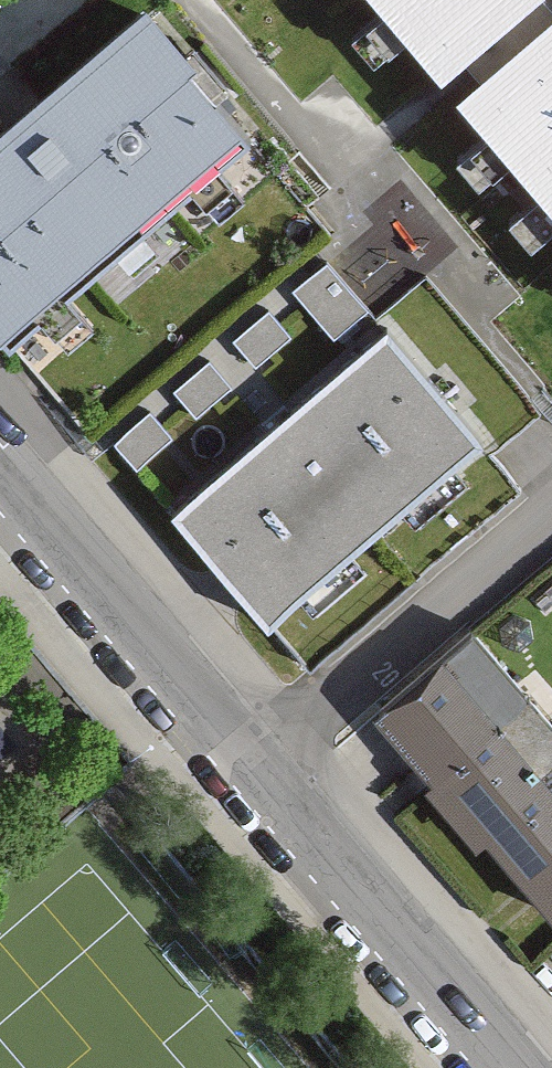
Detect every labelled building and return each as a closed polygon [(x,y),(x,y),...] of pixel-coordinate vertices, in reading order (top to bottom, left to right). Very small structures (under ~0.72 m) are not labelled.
[(428,62),(500,0),(375,0),(428,62)] [(443,79),(551,207),(551,0),(537,0),(443,79)] [(0,143),(0,351),(239,141),(182,77),(192,68),(145,15),(0,143)] [(328,255),(294,285),(309,302),(334,331),(368,302),(328,255)] [(268,305),(235,333),(256,358),(290,330),(284,323),(268,305)] [(388,323),(171,504),(268,619),(484,438),(388,323)] [(210,356),(176,384),(190,402),(197,410),(231,381),(210,356)] [(149,407),(116,436),(137,461),(171,433),(164,425),(149,407)] [(530,904),(551,885),(551,719),(522,684),(418,773),(530,904)]
